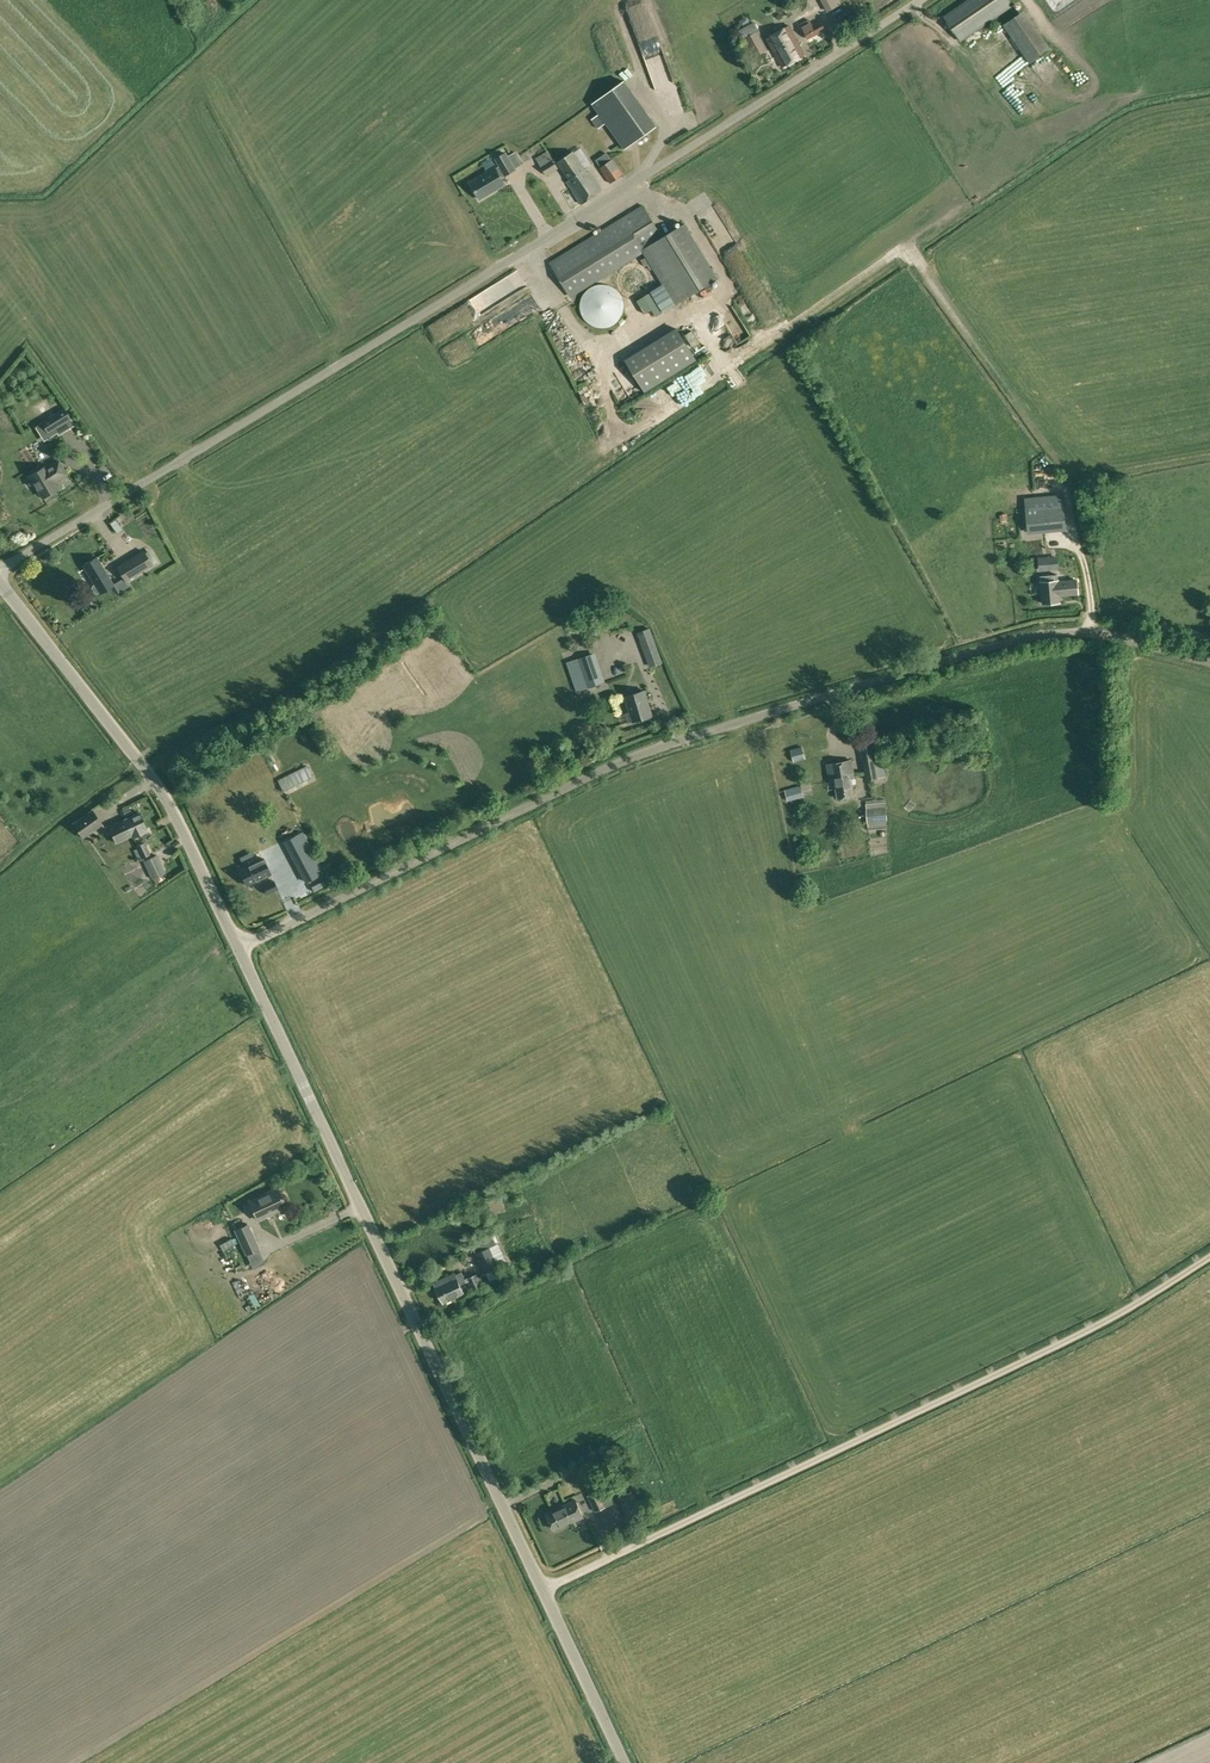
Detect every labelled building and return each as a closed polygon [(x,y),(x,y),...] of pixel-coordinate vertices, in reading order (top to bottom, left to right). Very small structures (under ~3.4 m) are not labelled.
[(625,6),(631,19),(646,11),(641,0),(638,0),(625,6)] [(839,0),(820,0),(827,12),(837,6),(835,2),(839,0)] [(1014,5),(1010,0),(967,0),(943,16),(960,41),(1014,5)] [(1051,10),(1066,0),(1044,0),(1051,10)] [(1003,23),(1030,60),(1051,44),(1025,7),(1003,23)] [(840,31),(852,24),(846,14),(834,20),(840,31)] [(808,38),(825,29),(821,21),(812,26),(809,20),(801,24),(804,30),(808,38)] [(782,66),(805,54),(789,26),(767,38),(782,66)] [(752,58),(766,51),(756,31),(742,39),(752,58)] [(750,76),(758,71),(753,64),(745,69),(750,76)] [(626,76),(589,99),(596,110),(588,115),(595,126),(605,120),(621,146),(656,125),(626,76)] [(1024,84),(1017,90),(1024,99),(1031,93),(1024,84)] [(548,151),(537,158),(547,174),(558,168),(548,151)] [(581,203),(602,189),(588,167),(585,169),(574,151),(558,161),(569,179),(566,181),(581,203)] [(501,177),(515,169),(505,152),(496,158),(500,165),(470,182),(480,198),(505,183),(501,177)] [(613,159),(605,165),(600,168),(610,183),(624,174),(613,159)] [(684,223),(662,236),(643,205),(550,261),(570,295),(643,250),(676,304),(718,278),(684,223)] [(659,279),(649,285),(661,305),(671,299),(659,279)] [(624,309),(624,306),(623,299),(622,296),(620,293),(618,290),(615,288),(612,286),(609,285),(606,284),(602,284),(599,284),(595,285),(592,286),(589,288),(587,290),(585,293),(583,296),(581,299),(581,302),(580,306),(581,309),(581,312),(583,316),(585,318),(587,321),(589,323),(592,325),(595,326),(599,327),(602,327),(606,327),(609,326),(612,325),(615,323),(618,321),(620,318),(622,316),(623,312),(624,309)] [(663,311),(651,291),(637,300),(645,313),(652,309),(656,316),(663,311)] [(557,325),(550,329),(554,337),(562,333),(557,325)] [(677,327),(625,359),(645,392),(697,360),(677,327)] [(681,334),(697,350),(704,344),(688,328),(681,334)] [(71,418),(64,407),(41,422),(48,433),(71,418)] [(67,474),(59,460),(45,468),(44,467),(30,476),(42,497),(45,495),(46,496),(48,496),(50,496),(52,494),(54,493),(55,490),(57,488),(53,481),(58,478),(59,479),(67,474)] [(1027,509),(1029,530),(1064,527),(1062,505),(1027,509)] [(108,519),(115,529),(120,525),(114,515),(108,519)] [(95,537),(100,547),(113,541),(108,531),(95,537)] [(152,565),(144,550),(117,566),(126,581),(152,565)] [(97,593),(99,592),(99,593),(114,585),(97,557),(83,565),(94,584),(92,585),(91,587),(94,592),(97,593)] [(1056,558),(1041,559),(1042,571),(1057,569),(1056,558)] [(1042,603),(1060,602),(1059,593),(1062,593),(1062,595),(1078,593),(1076,579),(1058,581),(1057,575),(1040,576),(1041,583),(1040,583),(1042,603)] [(640,640),(641,642),(650,667),(652,666),(663,662),(653,635),(640,640)] [(588,688),(593,686),(605,682),(596,653),(578,659),(588,688)] [(633,721),(653,715),(645,691),(626,697),(630,712),(628,713),(630,721),(633,720),(633,721)] [(860,746),(862,761),(866,780),(879,778),(873,744),(860,746)] [(794,762),(805,759),(801,746),(790,749),(794,762)] [(851,779),(855,778),(852,760),(826,765),(830,782),(834,781),(837,798),(854,795),(851,779)] [(308,765),(274,781),(280,792),(313,776),(308,765)] [(801,785),(800,785),(784,789),(788,801),(803,797),(801,785)] [(866,809),(868,822),(887,820),(886,808),(866,809)] [(83,837),(102,823),(92,810),(73,823),(83,837)] [(125,819),(133,837),(139,834),(147,831),(146,828),(147,828),(140,812),(125,819)] [(133,837),(125,819),(109,827),(116,843),(132,835),(133,837)] [(826,836),(826,826),(811,826),(811,836),(826,836)] [(137,848),(142,857),(142,858),(150,854),(144,842),(136,845),(137,848)] [(307,882),(322,874),(309,848),(293,857),(307,882)] [(144,861),(153,879),(166,872),(157,855),(144,861)] [(247,885),(270,874),(263,857),(239,868),(247,885)] [(266,895),(278,889),(274,879),(262,885),(266,895)] [(277,1187),(249,1200),(258,1219),(286,1206),(277,1187)] [(233,1225),(246,1220),(244,1215),(231,1219),(233,1225)] [(260,1248),(248,1223),(234,1230),(246,1254),(260,1248)] [(215,1251),(237,1244),(234,1235),(212,1242),(215,1251)] [(499,1266),(496,1259),(490,1246),(476,1253),(485,1273),(499,1266)] [(460,1284),(466,1282),(462,1271),(456,1274),(455,1272),(435,1281),(444,1302),(464,1293),(460,1284)] [(473,1289),(482,1285),(477,1274),(467,1278),(473,1289)] [(669,1467),(661,1470),(665,1480),(672,1477),(669,1467)] [(614,1502),(607,1486),(588,1497),(595,1512),(606,1506),(614,1502)] [(642,1515),(632,1492),(618,1498),(629,1521),(642,1515)] [(573,1522),(584,1517),(576,1500),(558,1508),(559,1510),(547,1516),(554,1530),(572,1521),(573,1522)]
